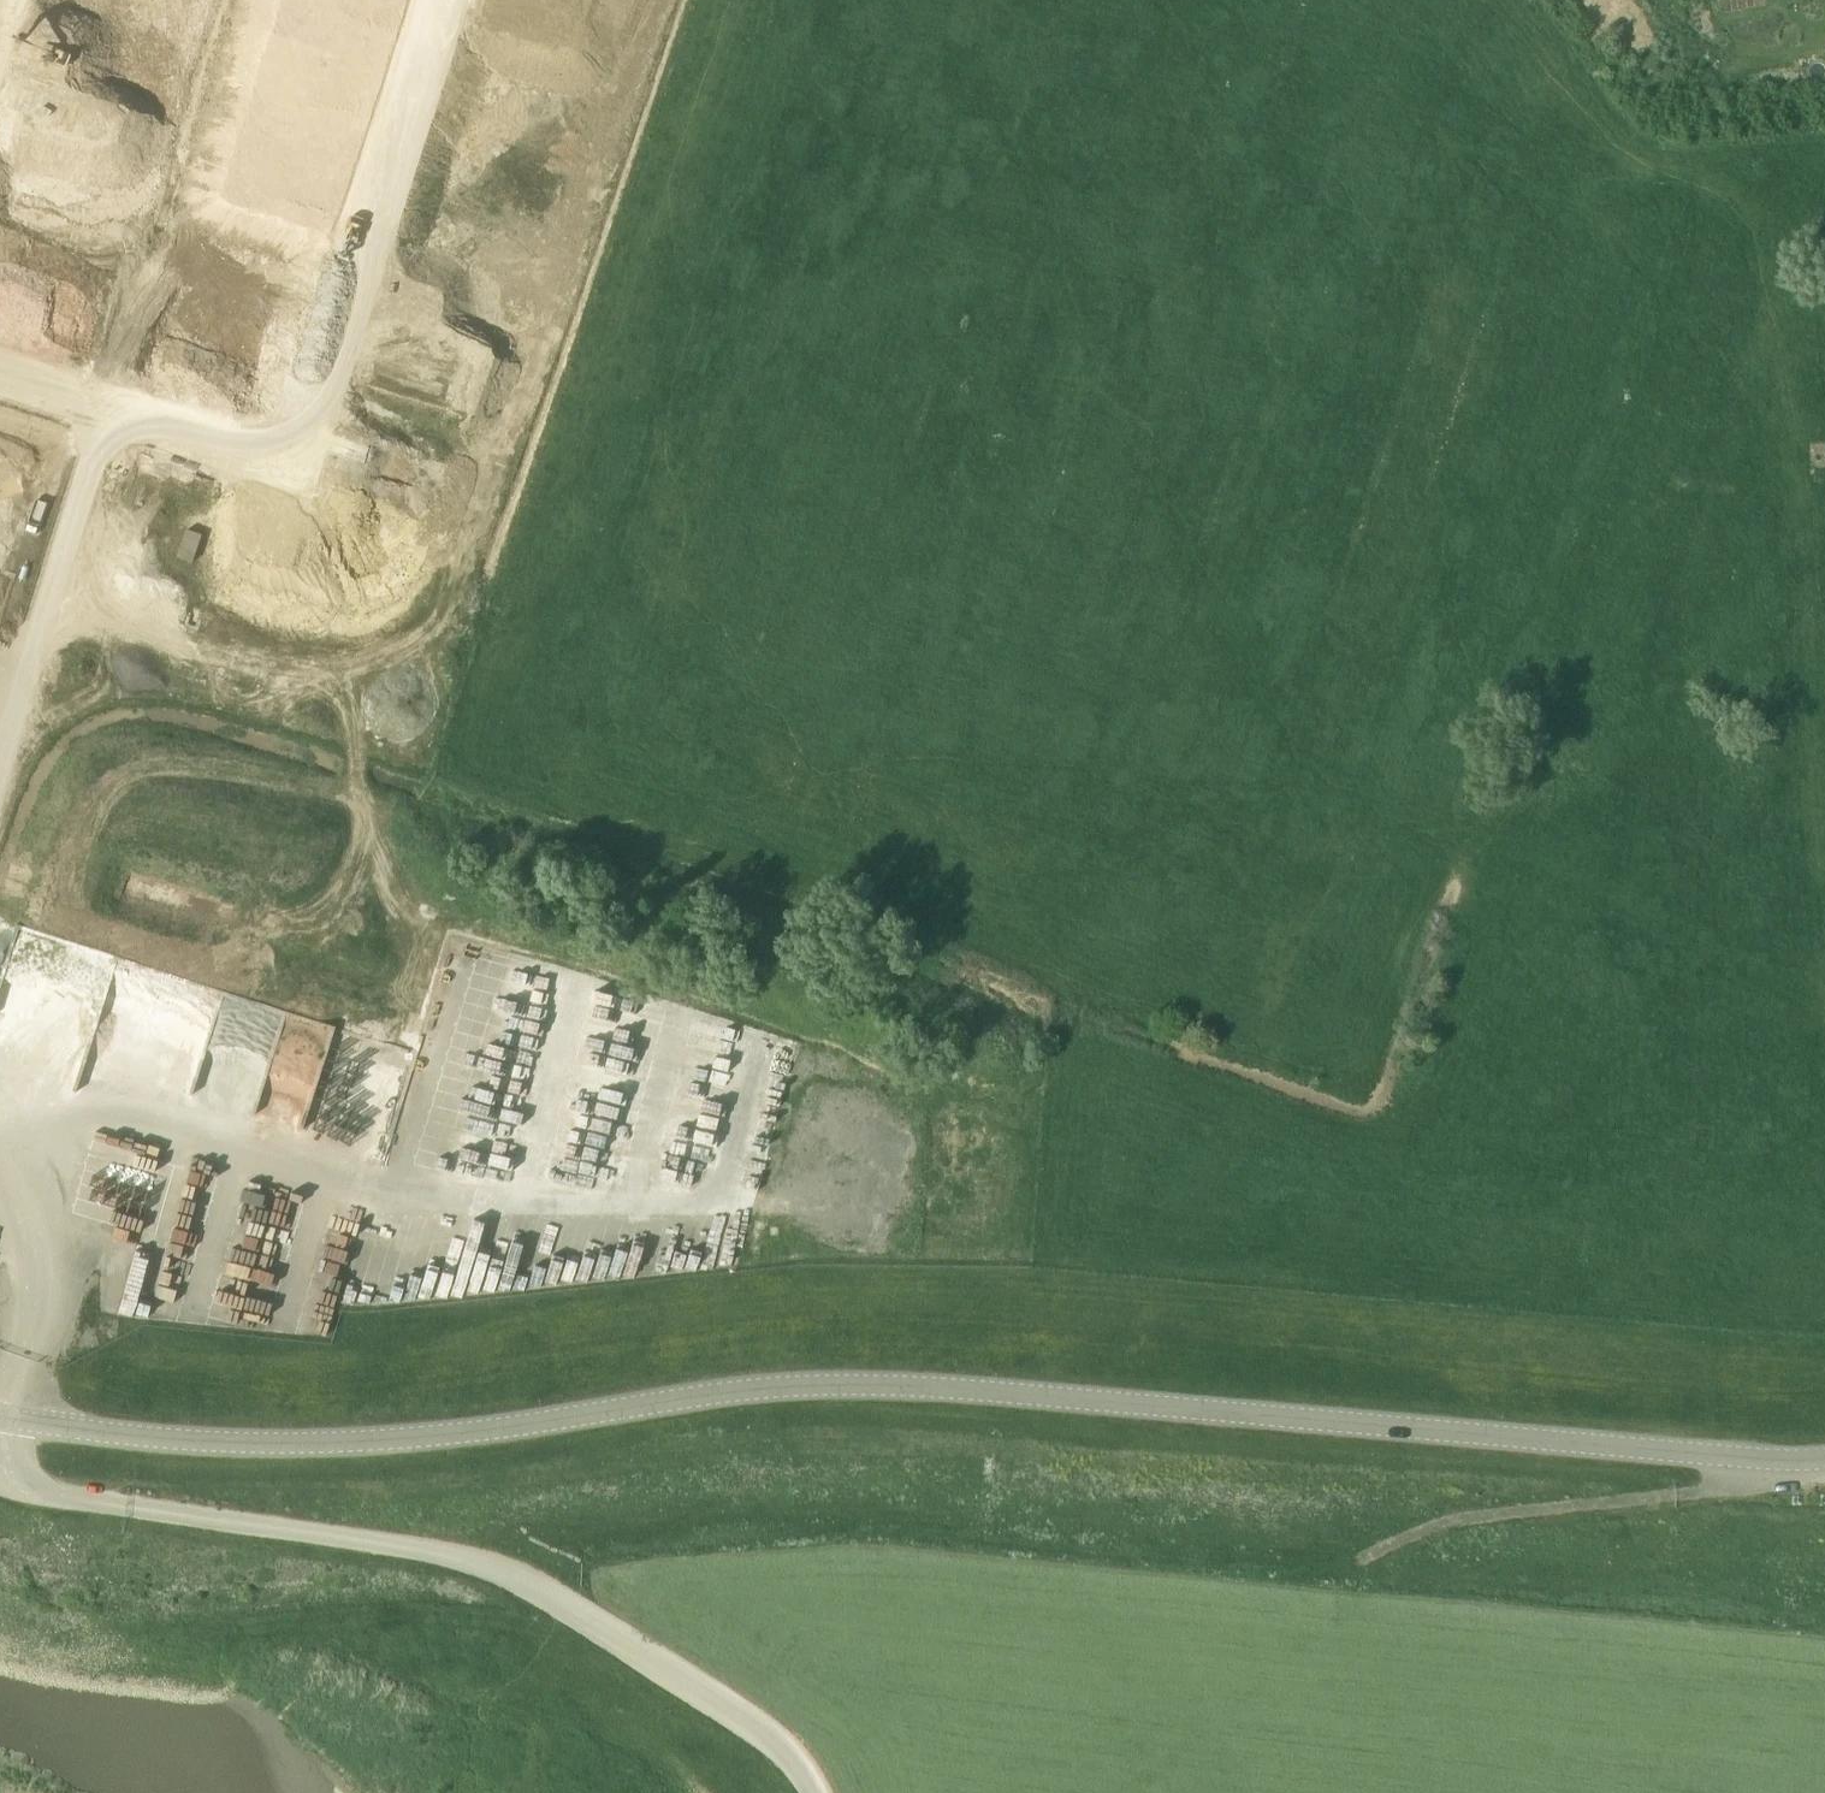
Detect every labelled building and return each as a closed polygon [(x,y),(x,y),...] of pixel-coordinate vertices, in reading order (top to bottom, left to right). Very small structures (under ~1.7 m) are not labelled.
[(202,536),(186,530),(176,558),(192,564),(202,536)]
